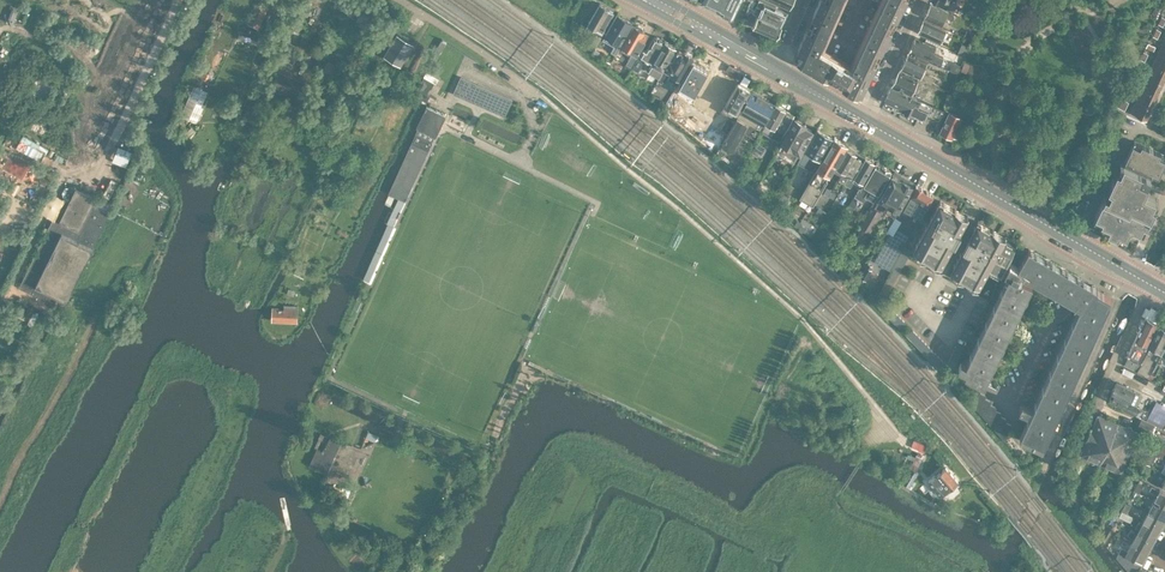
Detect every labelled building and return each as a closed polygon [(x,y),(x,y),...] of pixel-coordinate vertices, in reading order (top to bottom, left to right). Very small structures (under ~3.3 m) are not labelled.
[(259,28),(269,7),(261,4),(262,0),(256,0),(246,22),(259,28)] [(703,2),(717,8),(717,9),(717,10),(721,12),(732,17),(740,0),(704,0),(703,2)] [(777,35),(782,25),(781,25),(784,20),(788,12),(762,0),(758,0),(753,12),(758,14),(753,25),(777,35)] [(789,9),(793,0),(770,0),(789,9)] [(798,57),(797,59),(858,94),(858,93),(861,94),(906,0),(819,0),(795,55),(798,57)] [(936,3),(953,12),(957,4),(954,3),(947,0),(937,0),(936,3)] [(589,22),(586,27),(594,31),(596,27),(599,28),(591,43),(596,46),(604,31),(602,30),(613,11),(609,8),(600,3),(588,22),(589,22)] [(924,16),(941,24),(948,11),(931,3),(924,16)] [(605,33),(602,39),(614,45),(611,50),(616,53),(619,48),(622,43),(620,42),(632,21),(617,13),(605,33)] [(917,31),(939,42),(945,29),(923,18),(917,31)] [(624,44),(621,49),(629,54),(631,49),(633,51),(626,63),(628,64),(627,67),(630,69),(632,67),(639,54),(637,52),(648,34),(643,31),(644,30),(643,29),(642,27),(638,25),(636,25),(634,24),(623,43),(624,44)] [(968,30),(965,37),(971,40),(975,33),(968,30)] [(239,41),(246,43),(247,41),(253,44),(255,37),(243,32),(239,41)] [(397,32),(384,53),(401,63),(413,42),(397,32)] [(649,68),(659,75),(676,46),(665,40),(657,36),(654,36),(654,37),(646,49),(644,48),(639,55),(633,66),(638,69),(644,58),(652,63),(649,68)] [(908,50),(938,65),(942,56),(933,51),(936,45),(915,36),(908,50)] [(961,44),(957,52),(964,55),(968,47),(961,44)] [(662,80),(668,70),(671,72),(668,78),(677,84),(677,83),(681,77),(685,70),(692,59),(693,57),(693,56),(683,50),(683,51),(679,48),(674,58),(671,56),(664,68),(658,78),(657,80),(662,83),(663,81),(662,80)] [(1144,51),(1140,59),(1145,61),(1148,53),(1144,51)] [(1152,64),(1164,70),(1164,56),(1158,52),(1152,64)] [(900,68),(931,82),(934,77),(922,71),(926,62),(907,53),(900,68)] [(677,83),(677,84),(695,94),(710,67),(693,57),(692,59),(685,70),(681,77),(677,83)] [(965,61),(962,69),(970,73),(974,64),(965,61)] [(1146,76),(1163,84),(1164,79),(1164,70),(1152,64),(1146,76)] [(710,67),(695,94),(723,108),(739,81),(710,67)] [(428,69),(425,74),(436,80),(437,81),(440,76),(428,69)] [(898,71),(892,85),(911,93),(917,80),(898,71)] [(457,93),(463,96),(504,114),(511,98),(469,80),(470,78),(464,75),(457,93)] [(1146,76),(1141,88),(1157,96),(1163,84),(1146,76)] [(738,83),(722,112),(734,118),(750,89),(738,83)] [(181,116),(194,121),(207,91),(194,86),(181,116)] [(944,110),(933,105),(920,99),(921,99),(892,86),(885,101),(903,109),(902,110),(913,115),(914,114),(916,115),(916,116),(917,118),(921,120),(923,119),(924,120),(927,115),(935,119),(940,119),(944,110)] [(1141,88),(1135,100),(1152,107),(1157,96),(1141,88)] [(752,90),(741,109),(738,114),(749,121),(744,130),(756,137),(775,104),(772,102),(772,101),(765,97),(755,92),(752,90)] [(1122,98),(1118,106),(1125,109),(1129,101),(1122,98)] [(1152,107),(1135,100),(1130,112),(1146,119),(1152,107)] [(773,126),(772,129),(776,131),(778,129),(784,133),(794,115),(785,110),(785,109),(776,104),(765,122),(773,126)] [(416,126),(417,127),(415,131),(432,139),(434,135),(435,136),(446,115),(426,105),(416,126)] [(949,135),(948,135),(950,136),(951,136),(952,136),(952,134),(957,136),(962,126),(957,123),(960,117),(949,111),(940,131),(949,135)] [(791,161),(789,165),(790,166),(793,162),(794,162),(812,130),(805,126),(806,123),(804,122),(805,121),(798,117),(797,118),(795,117),(776,152),(791,161)] [(743,121),(737,118),(722,144),(731,149),(742,131),(739,129),(743,121)] [(832,136),(817,128),(802,153),(815,160),(808,170),(813,173),(827,150),(825,148),(832,136)] [(415,131),(388,192),(404,199),(432,139),(415,131)] [(22,134),(19,140),(46,154),(49,148),(22,134)] [(827,150),(813,173),(805,187),(799,197),(812,204),(822,186),(847,145),(834,137),(827,150)] [(1105,193),(1093,218),(1110,225),(1107,231),(1125,239),(1130,228),(1132,227),(1143,232),(1158,198),(1144,192),(1149,182),(1147,181),(1151,173),(1158,177),(1164,162),(1164,155),(1134,140),(1124,163),(1123,162),(1108,195),(1105,193)] [(757,142),(751,151),(760,157),(766,147),(757,142)] [(833,188),(839,192),(844,183),(854,165),(856,166),(861,157),(863,155),(848,146),(837,166),(835,170),(842,174),(844,170),(847,172),(844,176),(839,177),(833,188)] [(117,148),(115,152),(129,158),(131,152),(117,147),(117,148)] [(874,161),(865,156),(864,158),(861,157),(856,166),(854,165),(844,183),(850,186),(853,180),(860,184),(863,180),(874,161)] [(855,195),(849,205),(855,208),(858,204),(856,203),(860,198),(864,200),(866,196),(874,200),(891,170),(889,170),(890,169),(882,165),(876,162),(864,184),(861,188),(859,187),(855,195)] [(888,203),(884,209),(895,215),(913,185),(911,184),(911,182),(905,179),(904,179),(902,179),(899,177),(899,175),(895,173),(893,174),(892,174),(879,197),(888,203)] [(889,246),(884,243),(874,260),(890,269),(916,226),(921,217),(933,195),(932,195),(931,195),(930,193),(927,191),(925,192),(922,190),(923,188),(916,184),(905,205),(901,212),(898,218),(902,220),(892,237),(893,238),(889,246)] [(19,285),(37,294),(50,301),(54,293),(67,299),(111,212),(94,204),(97,197),(77,186),(56,228),(50,224),(19,285)] [(784,189),(777,202),(783,205),(790,192),(784,189)] [(857,231),(864,235),(867,230),(870,233),(882,211),(876,207),(878,203),(873,200),(871,205),(858,226),(860,227),(857,231)] [(914,248),(942,263),(954,242),(955,241),(951,239),(954,234),(956,230),(960,231),(960,230),(968,215),(967,215),(967,216),(955,209),(955,208),(954,209),(951,207),(948,205),(946,204),(943,203),(940,201),(941,201),(940,200),(914,248)] [(990,264),(1000,270),(1014,245),(1013,244),(1013,245),(1003,239),(1001,242),(995,239),(999,233),(993,230),(993,229),(992,229),(978,222),(978,221),(970,235),(969,235),(969,236),(972,238),(969,243),(967,247),(963,246),(963,247),(952,268),(980,283),(990,264)] [(961,361),(958,367),(966,371),(965,373),(984,383),(1033,280),(1045,287),(1043,291),(1048,294),(1051,290),(1064,298),(1073,303),(1082,308),(1028,426),(1025,425),(1020,437),(1042,448),(1111,297),(1097,289),(1097,288),(1085,280),(1066,270),(1064,273),(1059,271),(1061,267),(1050,261),(1048,264),(1044,262),(1046,258),(1035,252),(1033,255),(1028,253),(1030,249),(1028,248),(1018,267),(1010,262),(1009,261),(1004,271),(1012,275),(989,324),(969,365),(961,361)] [(298,263),(293,272),(303,277),(305,273),(308,274),(310,269),(298,263)] [(868,263),(860,277),(865,280),(871,269),(870,268),(871,265),(868,263)] [(889,306),(886,302),(880,308),(883,311),(889,306)] [(283,308),(274,308),(273,319),(296,320),(296,305),(284,304),(283,308)] [(889,306),(883,311),(887,315),(892,309),(889,306)] [(895,312),(892,309),(887,315),(890,318),(895,312)] [(895,312),(890,318),(893,321),(899,316),(895,312)] [(899,316),(893,321),(896,325),(902,319),(899,316)] [(1124,364),(1137,371),(1141,363),(1140,362),(1158,324),(1145,317),(1127,356),(1128,356),(1124,364)] [(902,319),(896,325),(900,328),(905,322),(902,319)] [(1137,371),(1147,376),(1150,372),(1164,344),(1164,327),(1159,324),(1149,344),(1150,345),(1141,363),(1137,371)] [(915,332),(912,329),(906,335),(909,338),(915,332)] [(915,332),(909,338),(913,341),(918,336),(915,332)] [(913,341),(916,344),(921,339),(918,336),(913,341)] [(916,344),(919,348),(925,342),(921,339),(916,344)] [(919,348),(922,351),(928,345),(925,342),(919,348)] [(1150,372),(1153,374),(1155,375),(1161,361),(1164,363),(1164,344),(1150,372)] [(925,354),(931,349),(928,345),(922,351),(925,354)] [(925,354),(928,357),(934,352),(931,349),(925,354)] [(928,357),(932,361),(937,355),(934,352),(928,357)] [(937,355),(932,361),(935,364),(940,358),(937,355)] [(935,364),(938,367),(943,361),(940,358),(935,364)] [(1110,395),(1108,400),(1140,416),(1143,409),(1138,406),(1136,405),(1141,394),(1115,381),(1109,394),(1110,395)] [(973,405),(978,411),(985,398),(986,395),(979,392),(973,405)] [(978,411),(983,417),(984,417),(990,404),(991,401),(985,398),(978,411)] [(1029,407),(1022,403),(1019,409),(1026,413),(1029,407)] [(984,417),(989,422),(989,423),(995,410),(996,407),(990,404),(984,417)] [(989,423),(994,428),(1000,416),(1001,413),(995,410),(989,423)] [(1079,455),(1119,473),(1137,432),(1096,415),(1090,429),(1089,429),(1083,444),(1084,444),(1079,455)] [(994,428),(999,434),(1005,422),(1007,419),(1000,416),(994,428)] [(1134,429),(1147,436),(1153,425),(1140,418),(1134,429)] [(999,434),(1004,440),(1012,425),(1005,422),(999,434)] [(317,447),(309,465),(327,472),(341,440),(330,435),(323,450),(317,447)] [(914,440),(911,446),(924,451),(926,445),(914,440)] [(924,455),(917,452),(902,482),(909,486),(918,472),(916,471),(924,455)] [(958,481),(945,467),(936,475),(935,473),(928,480),(940,494),(948,488),(948,489),(958,481)] [(1137,483),(1134,490),(1139,492),(1142,485),(1137,483)] [(1153,500),(1164,506),(1164,492),(1151,485),(1149,489),(1157,494),(1153,500)] [(1139,492),(1134,490),(1130,497),(1135,500),(1139,492)] [(1148,511),(1164,520),(1164,518),(1164,506),(1153,500),(1148,511)] [(1125,502),(1121,511),(1126,513),(1130,504),(1125,502)] [(1119,516),(1125,519),(1128,514),(1126,513),(1121,511),(1119,516)] [(1148,511),(1142,522),(1158,531),(1164,520),(1148,511)] [(1139,520),(1133,531),(1153,542),(1158,531),(1142,522),(1139,520)] [(1133,538),(1130,544),(1147,553),(1153,542),(1133,531),(1130,530),(1127,534),(1133,538)] [(1130,544),(1127,550),(1121,547),(1115,557),(1129,571),(1133,571),(1140,563),(1141,563),(1147,553),(1130,544)]
